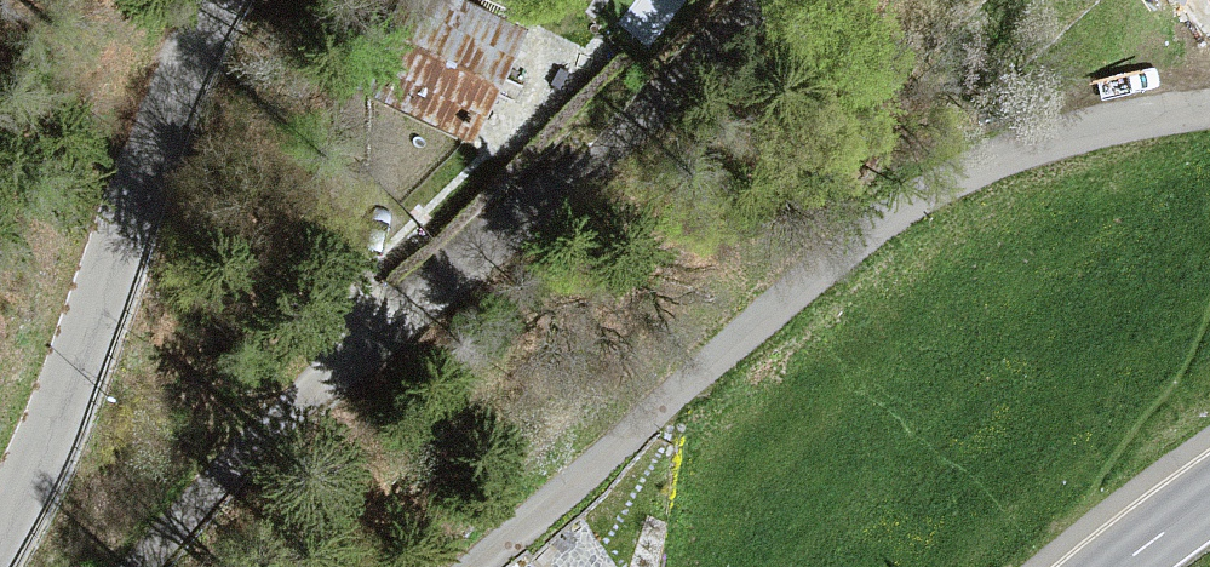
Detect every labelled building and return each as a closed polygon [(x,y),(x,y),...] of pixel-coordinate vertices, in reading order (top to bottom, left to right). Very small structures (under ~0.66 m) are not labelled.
[(450,0),(413,0),(371,92),(468,136),(516,30),(450,0)]
